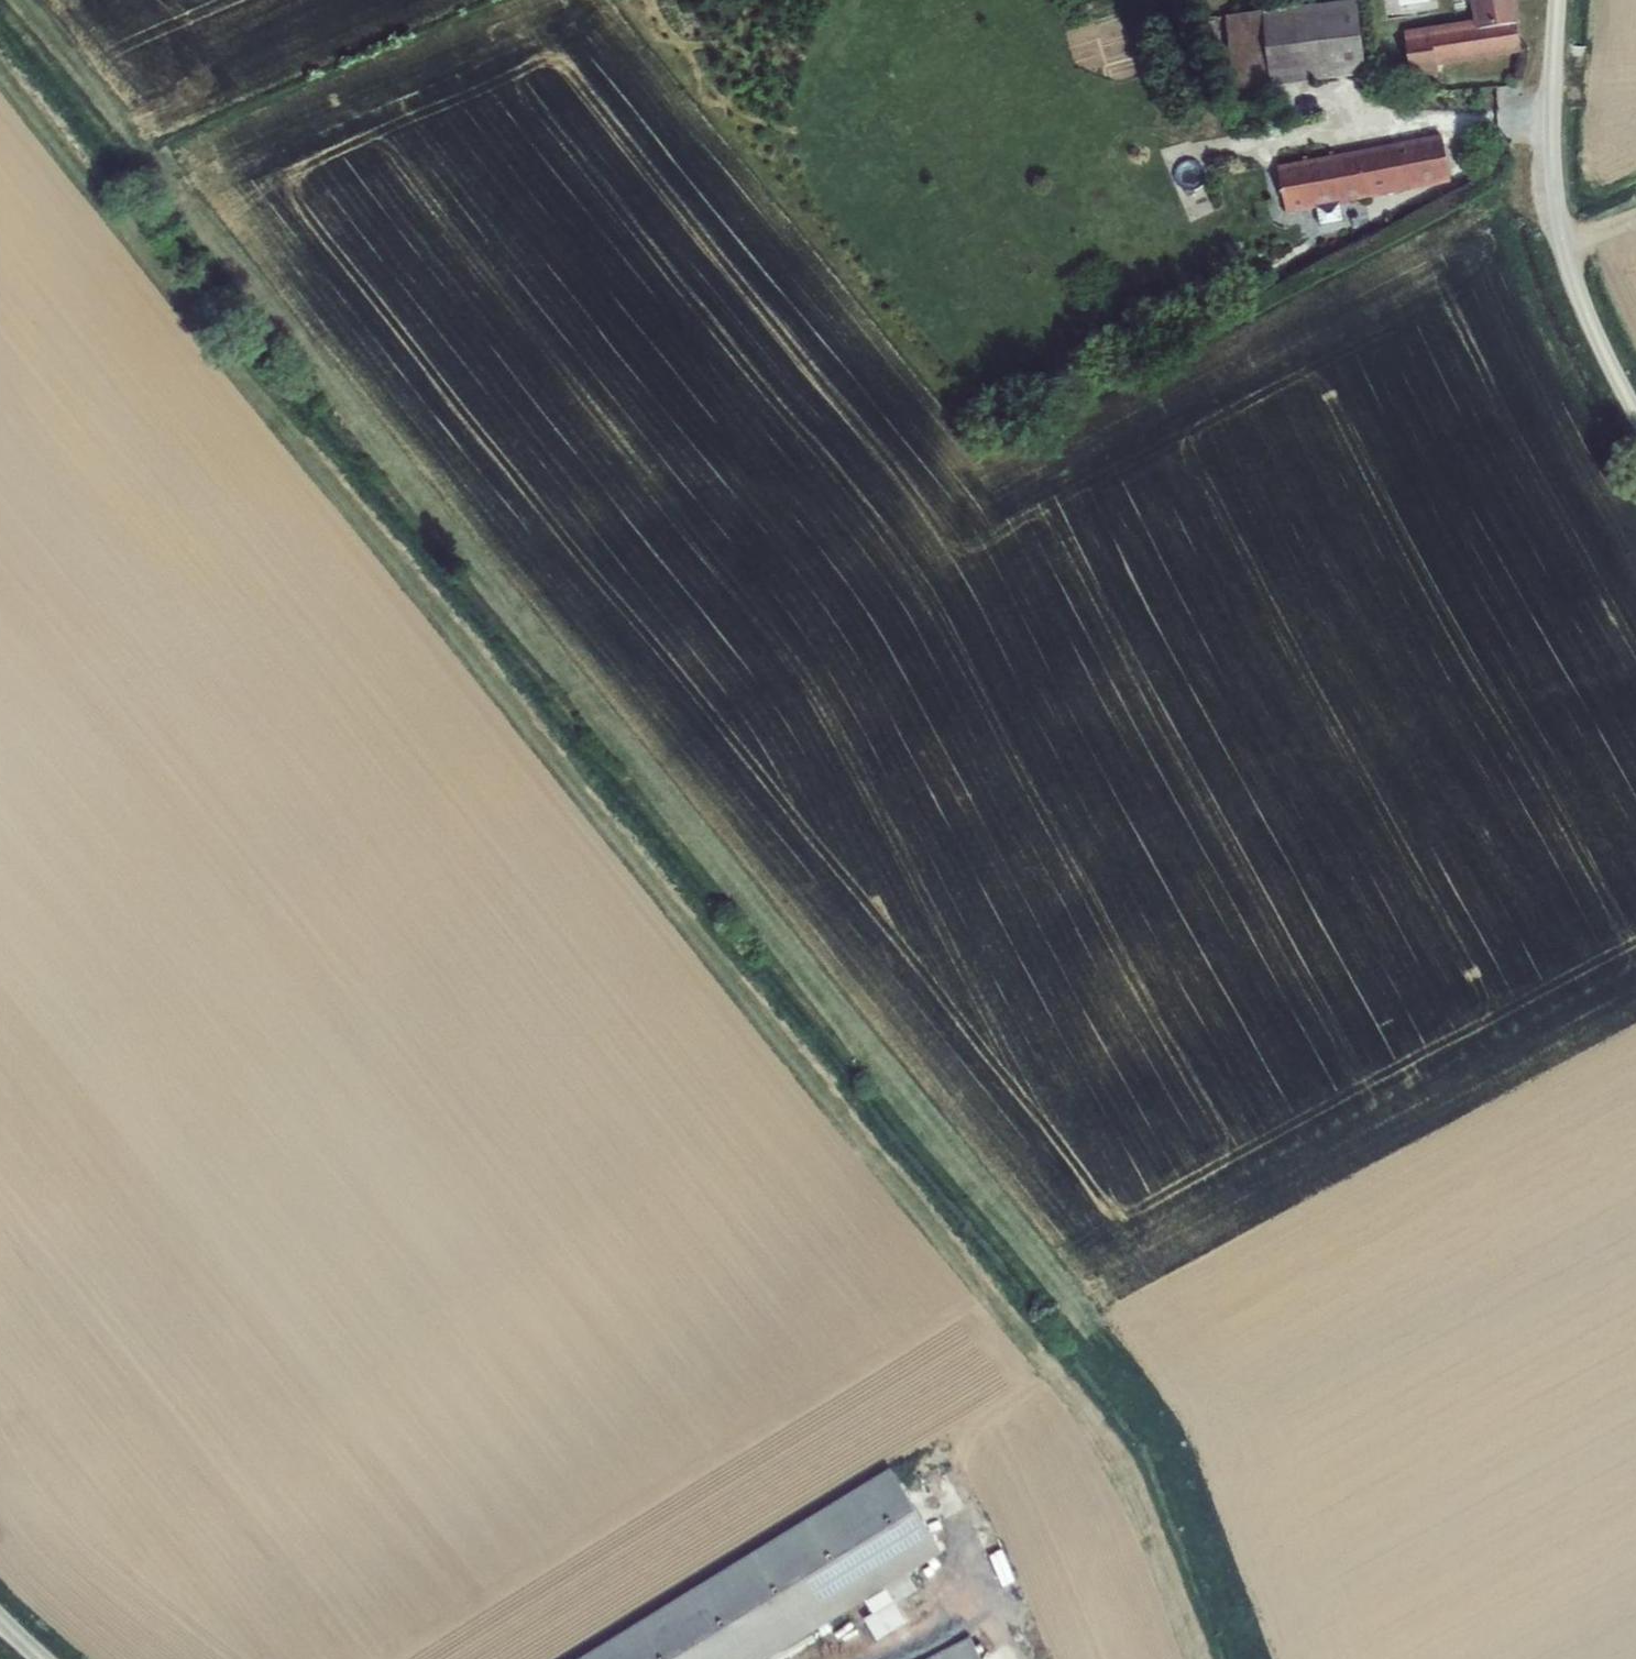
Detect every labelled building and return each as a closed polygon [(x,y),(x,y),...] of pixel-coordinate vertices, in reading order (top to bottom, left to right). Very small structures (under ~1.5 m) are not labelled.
[(1437,70),(1436,64),(1521,50),(1513,0),(1475,0),(1481,31),(1406,41),(1410,74),(1437,70)] [(1384,1),(1228,21),(1237,92),(1392,71),(1384,1)] [(1441,140),(1279,171),(1287,211),(1450,181),(1441,140)] [(582,1658),(772,1658),(941,1555),(890,1470),(582,1658)] [(976,1645),(948,1658),(983,1658),(976,1645)]
